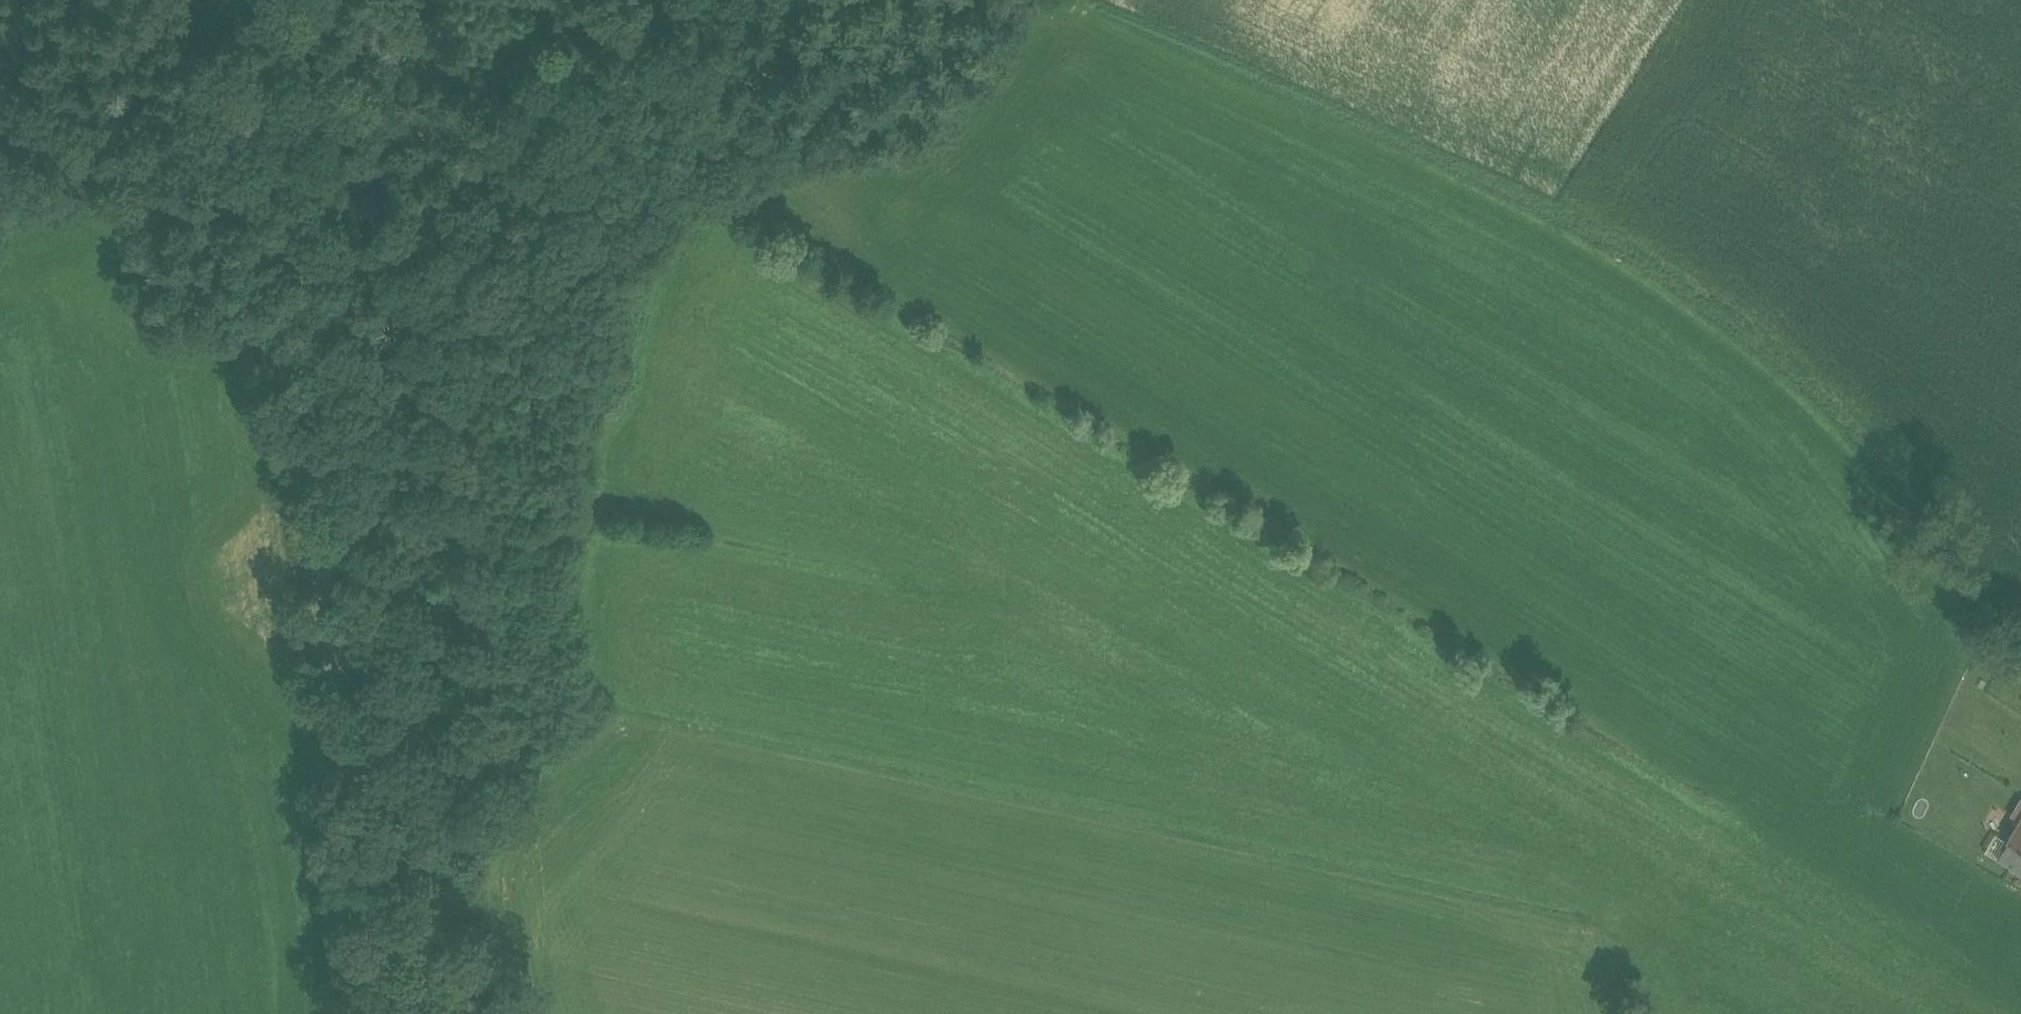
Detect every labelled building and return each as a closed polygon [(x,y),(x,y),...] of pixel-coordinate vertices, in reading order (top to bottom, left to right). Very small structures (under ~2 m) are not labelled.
[(2013,815),(2020,820),(2008,842),(2020,850),(2020,802),(2013,815)] [(2012,867),(2020,872),(2020,851),(2012,867)]
